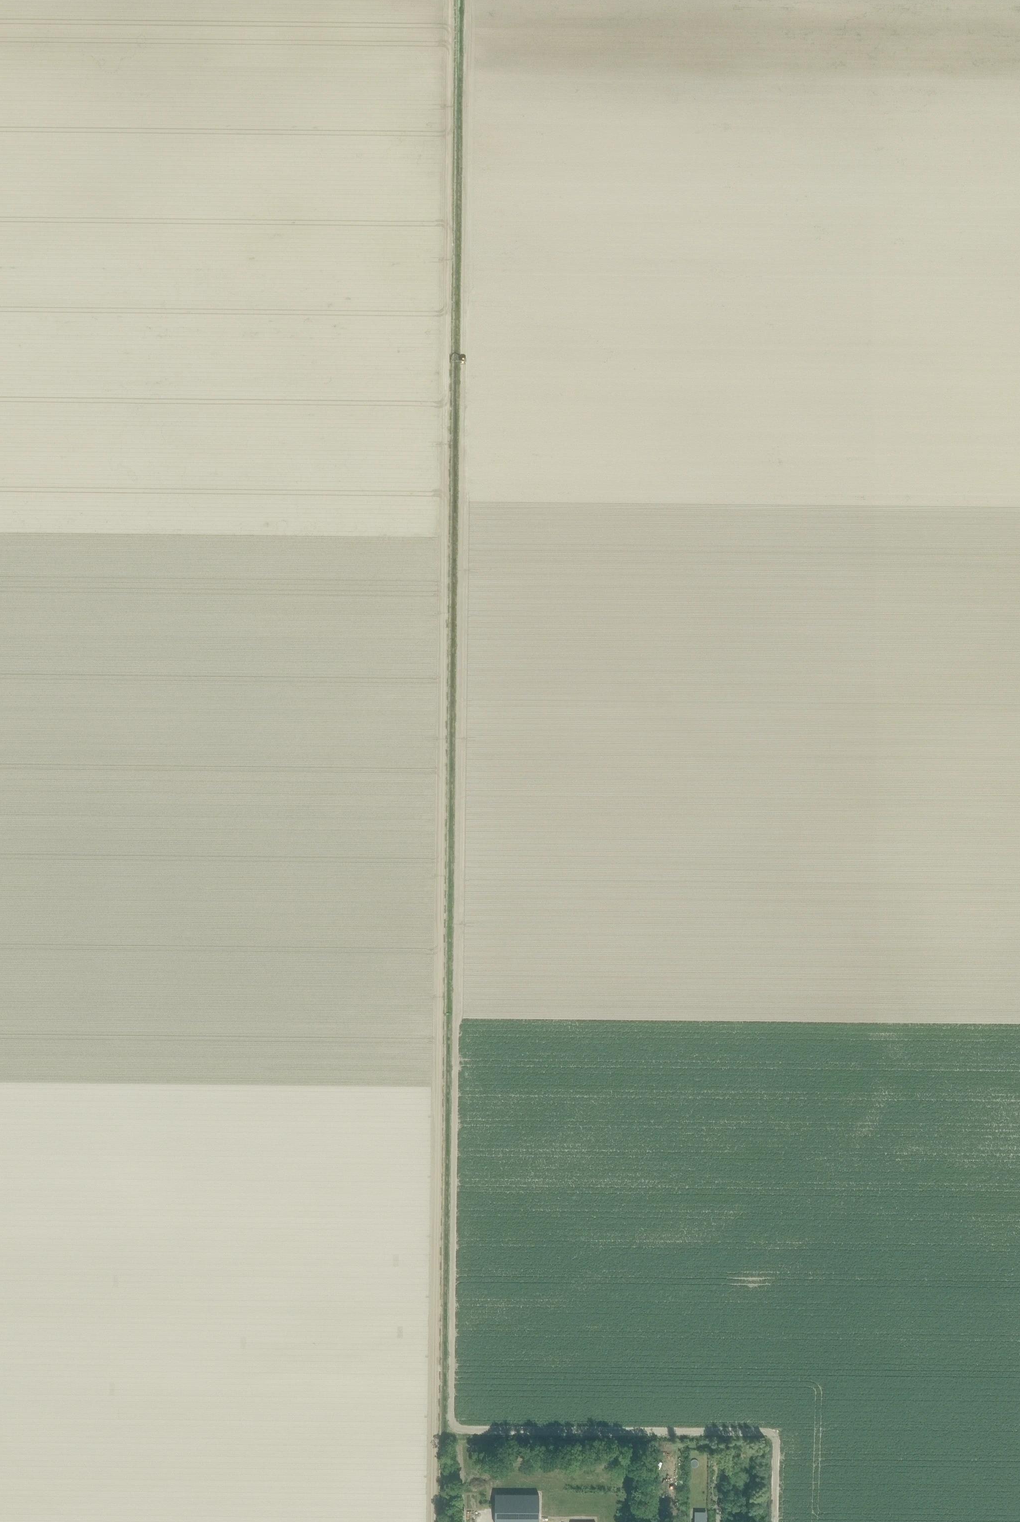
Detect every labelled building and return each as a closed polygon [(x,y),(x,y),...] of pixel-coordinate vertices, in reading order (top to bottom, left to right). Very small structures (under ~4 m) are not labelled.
[(539,1494),(495,1493),(494,1521),(539,1521),(539,1494)]
